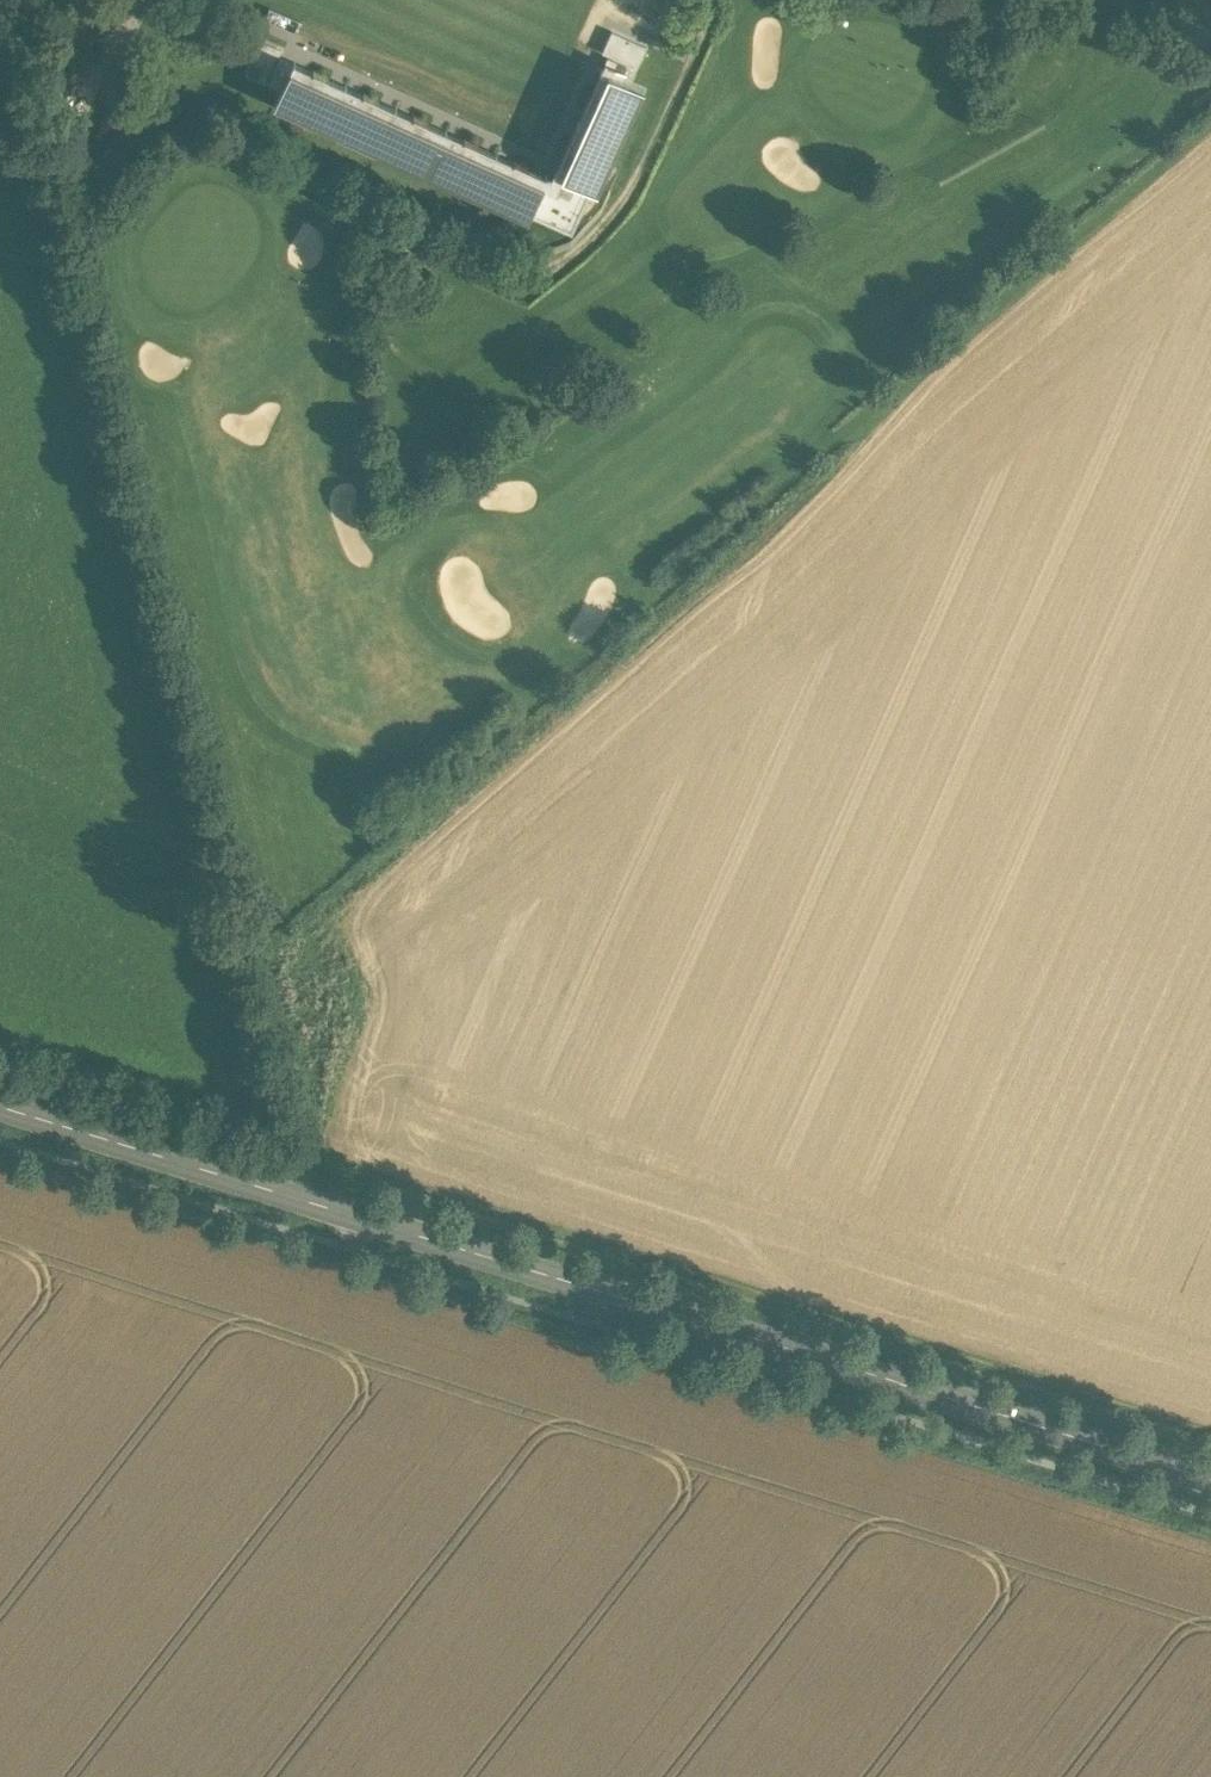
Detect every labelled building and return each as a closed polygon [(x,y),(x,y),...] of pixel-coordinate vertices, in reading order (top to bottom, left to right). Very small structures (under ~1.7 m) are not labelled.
[(669,0),(637,0),(633,9),(660,20),(669,0)] [(646,47),(611,32),(601,53),(637,69),(646,47)] [(260,39),(244,74),(266,84),(283,50),(260,39)] [(293,62),(281,56),(268,82),(280,88),(293,62)] [(634,69),(608,57),(601,71),(608,74),(609,73),(628,82),(634,69)] [(552,178),(293,61),(293,62),(274,105),(528,220),(531,214),(572,232),(590,191),(597,193),(643,90),(608,74),(601,71),(600,71),(552,178)]
